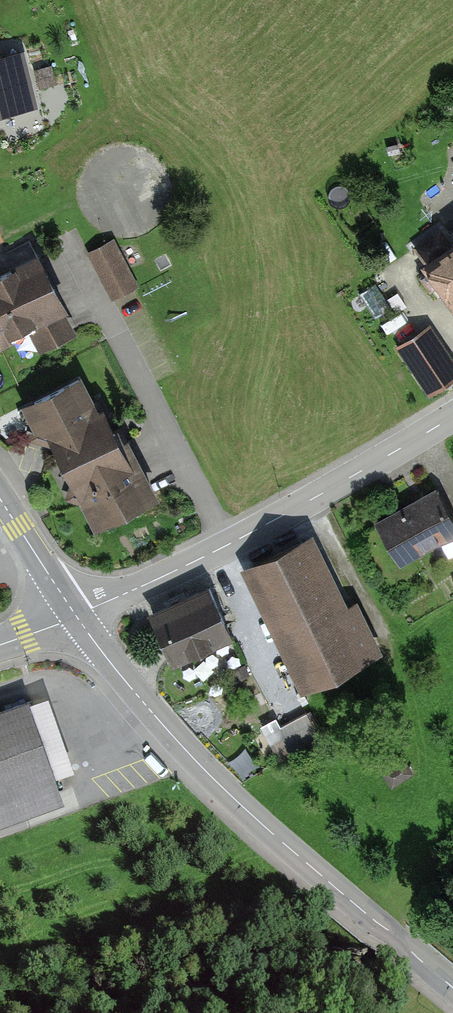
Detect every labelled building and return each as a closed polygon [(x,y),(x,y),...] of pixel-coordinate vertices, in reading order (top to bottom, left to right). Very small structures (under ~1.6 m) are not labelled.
[(26,95),(14,54),(0,58),(0,102),(26,95)] [(415,246),(452,300),(452,243),(450,245),(440,230),(415,246)] [(138,288),(114,243),(93,254),(117,299),(138,288)] [(0,274),(0,329),(17,320),(36,357),(74,337),(61,311),(32,258),(0,274)] [(427,326),(396,345),(430,398),(452,383),(452,367),(427,326)] [(78,381),(19,408),(33,438),(40,435),(85,531),(152,500),(126,443),(110,450),(78,381)] [(365,521),(392,573),(452,542),(452,526),(432,486),(365,521)] [(309,541),(242,574),(302,694),(380,655),(354,604),(343,609),(309,541)] [(206,586),(144,611),(166,666),(228,642),(206,586)] [(0,704),(0,819),(60,798),(24,696),(0,704)] [(402,758),(382,773),(395,789),(414,774),(402,758)]
